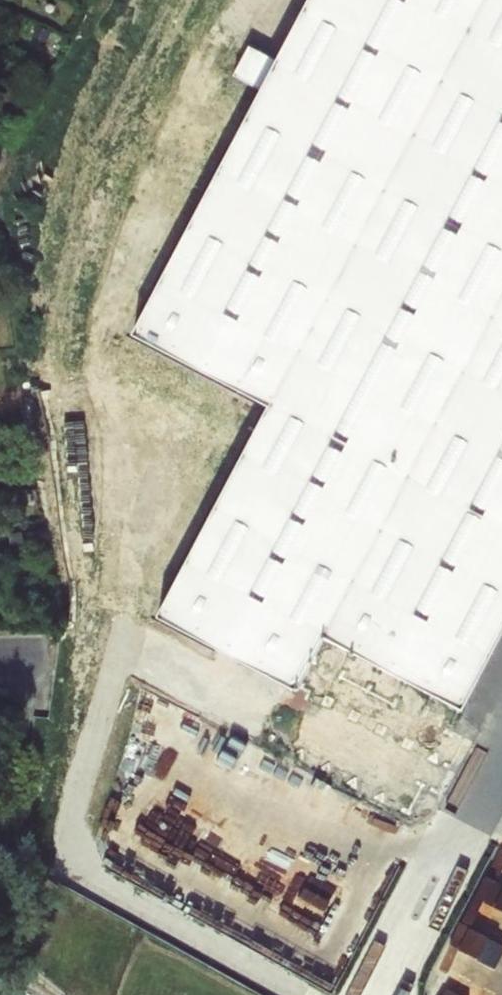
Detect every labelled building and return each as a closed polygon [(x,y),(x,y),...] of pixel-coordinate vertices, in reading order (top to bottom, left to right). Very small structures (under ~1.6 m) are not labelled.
[(127,323),(262,395),(149,607),(285,680),(317,619),(456,693),(501,606),(501,0),(300,0),(127,323)] [(37,24),(32,35),(46,42),(51,32),(37,24)] [(180,822),(186,810),(143,789),(125,825),(196,862),(208,837),(180,822)] [(330,877),(347,839),(332,833),(315,870),(330,877)] [(472,896),(501,909),(501,878),(483,870),(472,896)]
